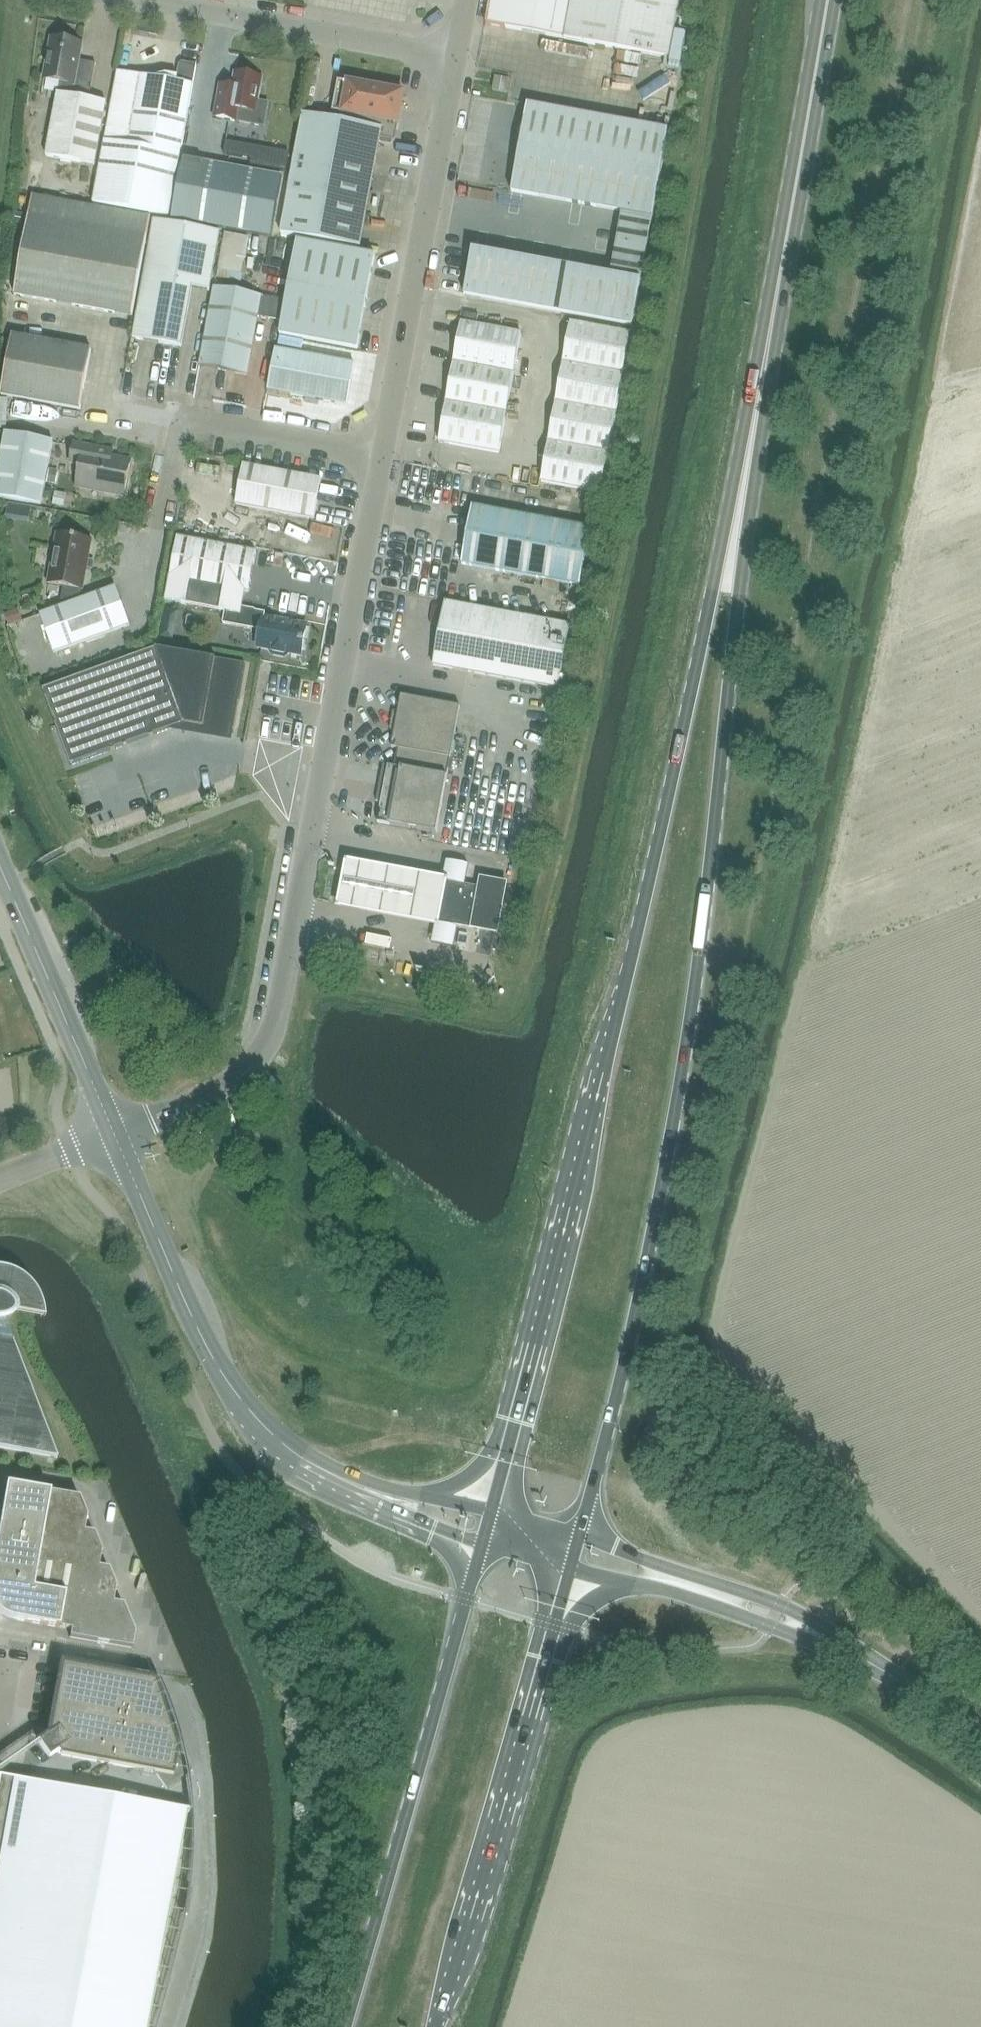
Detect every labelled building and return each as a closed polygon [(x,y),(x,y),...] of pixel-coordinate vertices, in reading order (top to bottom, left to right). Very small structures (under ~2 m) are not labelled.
[(486,25),(669,59),(680,0),(490,0),(486,25)] [(58,94),(46,157),(95,166),(107,103),(89,100),(96,64),(79,61),(82,45),(52,39),(44,80),(60,83),(58,94)] [(179,64),(176,82),(118,72),(94,204),(169,217),(193,85),(197,64),(183,61),(179,64)] [(258,102),(263,79),(235,73),(233,86),(221,84),(219,96),(215,118),(264,127),(268,104),(258,102)] [(508,94),(510,80),(495,78),(493,91),(508,94)] [(303,115),(296,155),(375,169),(380,138),(395,140),(400,108),(388,90),(341,82),(334,120),(303,115)] [(555,200),(571,114),(528,106),(512,192),(555,200)] [(601,209),(617,122),(571,114),(555,200),(601,209)] [(668,132),(617,122),(601,209),(623,213),(652,218),(668,132)] [(282,151),(227,141),(225,153),(252,157),(251,164),(278,169),(282,151)] [(361,248),(375,169),(296,155),(281,233),(361,248)] [(44,159),(32,157),(29,172),(41,175),(44,159)] [(271,237),(272,231),(282,178),(183,160),(172,219),(271,237)] [(74,306),(88,227),(92,206),(33,195),(29,216),(15,296),(74,306)] [(151,216),(92,206),(88,227),(74,306),(133,317),(148,238),(151,216)] [(646,250),(652,218),(623,213),(617,245),(646,250)] [(182,348),(187,315),(192,288),(210,291),(220,232),(154,221),(133,339),(182,348)] [(249,237),(225,232),(218,269),(225,270),(223,280),(240,283),(249,237)] [(286,301),(285,301),(281,321),(282,321),(280,334),(358,349),(376,256),(298,241),(286,301)] [(449,251),(470,253),(471,243),(450,241),(449,251)] [(641,282),(646,250),(617,245),(611,277),(641,282)] [(492,300),(500,256),(473,251),(464,295),(492,300)] [(520,306),(528,261),(500,256),(492,300),(520,306)] [(548,311),(557,267),(528,261),(520,306),(548,311)] [(577,316),(586,272),(557,267),(548,311),(577,316)] [(632,326),(641,282),(611,277),(586,272),(577,316),(632,326)] [(258,317),(281,321),(285,301),(214,288),(200,367),(247,375),(258,317)] [(461,323),(454,363),(514,374),(521,334),(461,323)] [(570,323),(563,363),(624,374),(631,334),(570,323)] [(81,410),(92,350),(12,336),(1,395),(81,410)] [(348,406),(355,365),(276,350),(268,391),(348,406)] [(507,414),(514,374),(454,363),(446,402),(507,414)] [(616,414),(624,374),(563,363),(556,403),(616,414)] [(499,453),(507,414),(446,402),(439,442),(499,453)] [(602,493),(616,414),(556,403),(541,482),(602,493)] [(42,505),(53,442),(5,433),(0,462),(0,498),(42,505)] [(109,450),(74,444),(71,464),(80,466),(77,483),(105,488),(104,493),(124,497),(131,460),(108,456),(109,450)] [(322,480),(243,465),(236,505),(315,519),(322,480)] [(58,483),(59,473),(50,471),(48,481),(58,483)] [(66,494),(55,492),(53,505),(64,507),(66,494)] [(31,508),(9,504),(8,510),(30,514),(31,508)] [(591,529),(472,507),(462,565),(580,587),(591,529)] [(92,541),(57,534),(48,584),(69,588),(66,607),(41,616),(54,652),(130,624),(116,588),(75,603),(78,589),(83,590),(92,541)] [(256,552),(177,538),(165,601),(225,612),(223,624),(252,630),(253,627),(262,629),(258,649),(273,651),(273,654),(274,656),(284,657),(286,656),(286,654),(301,657),(303,644),(304,645),(305,641),(304,641),(307,625),(265,617),(266,613),(256,611),(256,610),(242,608),(245,591),(249,592),(256,552)] [(560,689),(571,626),(445,602),(434,665),(560,689)] [(16,611),(6,615),(9,625),(20,621),(16,611)] [(163,621),(160,637),(172,639),(174,627),(169,622),(163,621)] [(156,649),(44,690),(71,766),(168,730),(183,725),(184,726),(204,730),(204,728),(233,734),(239,700),(240,700),(246,665),(156,649)] [(393,712),(392,721),(455,732),(460,706),(401,695),(398,713),(393,712)] [(543,727),(545,716),(527,713),(525,724),(543,727)] [(451,759),(455,732),(392,721),(390,729),(395,730),(392,748),(398,749),(451,759)] [(447,777),(451,759),(398,749),(394,767),(447,777)] [(442,805),(447,777),(394,767),(388,766),(385,785),(380,785),(378,793),(442,805)] [(455,791),(454,791),(451,801),(466,805),(471,787),(457,783),(455,791)] [(437,833),(442,805),(378,793),(377,802),(381,803),(378,822),(437,833)] [(447,879),(345,859),(336,904),(438,924),(447,879)] [(507,884),(503,883),(481,879),(480,888),(442,881),(434,921),(498,933),(507,884)] [(57,1459),(5,1319),(11,1316),(12,1315),(13,1314),(14,1312),(14,1310),(34,1309),(34,1310),(36,1309),(35,1304),(33,1300),(25,1289),(15,1281),(1,1276),(0,1276),(0,1449),(57,1459)] [(0,1517),(0,1614),(3,1617),(8,1619),(13,1620),(70,1630),(69,1638),(132,1649),(134,1633),(123,1605),(113,1603),(115,1587),(108,1569),(98,1567),(101,1551),(93,1533),(83,1531),(86,1515),(79,1497),(6,1485),(0,1517)] [(154,1681),(77,1667),(61,1664),(48,1736),(38,1743),(48,1758),(56,1752),(61,1755),(155,1773),(165,1787),(178,1777),(172,1770),(176,1749),(154,1681)] [(185,1811),(40,1784),(0,1777),(0,2026),(145,2026),(185,1811)]
